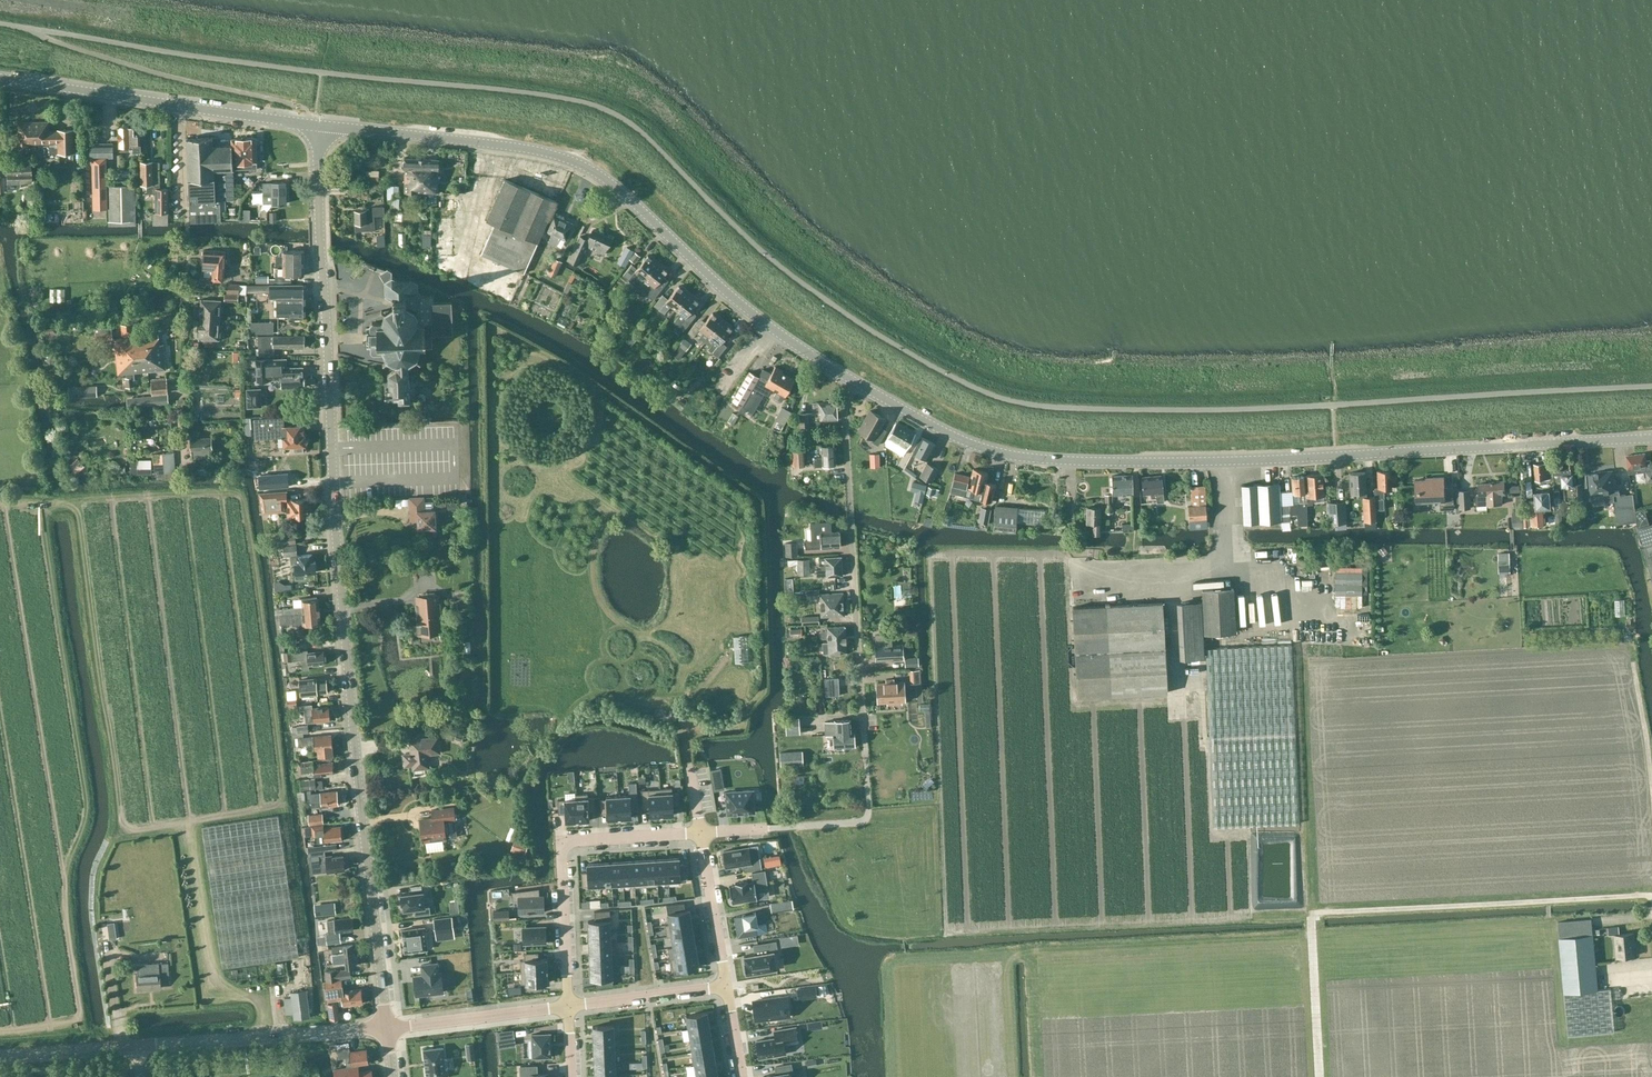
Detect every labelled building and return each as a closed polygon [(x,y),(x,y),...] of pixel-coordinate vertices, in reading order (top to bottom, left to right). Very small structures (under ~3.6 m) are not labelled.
[(33,122),(34,144),(49,143),(49,142),(58,142),(59,154),(74,154),(73,130),(58,130),(58,134),(49,134),(49,121),(33,122)] [(34,144),(33,122),(18,122),(19,134),(19,144),(34,144)] [(133,152),(140,152),(140,132),(134,133),(134,126),(129,126),(129,125),(119,125),(119,146),(120,145),(120,150),(129,150),(129,145),(131,145),(131,147),(133,147),(133,152)] [(233,170),(232,145),(225,146),(225,145),(213,146),(213,137),(187,138),(190,222),(221,221),(220,199),(234,199),(233,170)] [(232,145),(233,170),(257,169),(256,138),(232,139),(232,145),(225,145),(225,146),(232,145)] [(91,158),(93,158),(106,157),(113,157),(113,143),(90,144),(91,158)] [(106,157),(93,158),(94,209),(107,208),(106,157)] [(402,161),(402,167),(404,168),(404,192),(421,193),(421,159),(404,159),(404,160),(402,161)] [(423,159),(421,159),(421,193),(432,193),(434,193),(437,193),(438,160),(423,159)] [(29,162),(18,162),(6,163),(7,183),(30,182),(29,162)] [(141,185),(147,185),(147,194),(156,193),(156,213),(153,213),(153,221),(168,221),(168,188),(160,188),(160,162),(141,162),(141,184),(141,185)] [(272,204),(286,203),(286,182),(272,182),(272,190),(266,190),(266,197),(272,197),(272,204)] [(109,222),(136,221),(135,185),(108,186),(109,222)] [(355,211),(356,231),(375,230),(374,215),(384,215),(384,207),(373,208),(373,210),(355,211)] [(241,210),(240,221),(249,221),(249,210),(241,210)] [(566,240),(573,224),(564,220),(564,217),(556,213),(556,214),(554,215),(546,231),(552,234),(548,242),(556,246),(560,238),(566,240)] [(567,259),(578,264),(586,246),(604,254),(612,238),(593,230),(588,240),(580,236),(573,252),(571,251),(567,259)] [(458,257),(456,263),(468,268),(478,247),(466,241),(461,251),(456,249),(453,255),(458,257)] [(478,247),(468,268),(479,274),(489,252),(478,247)] [(227,265),(227,262),(225,262),(225,250),(204,250),(203,270),(213,270),(212,279),(224,279),(224,271),(225,271),(225,265),(227,265)] [(276,284),(289,284),(289,275),(304,276),(304,251),(283,251),(283,267),(280,267),(280,275),(276,275),(276,284)] [(489,252),(479,274),(491,279),(501,257),(489,252)] [(638,288),(644,279),(659,261),(651,255),(649,256),(648,255),(637,269),(632,264),(623,275),(628,280),(638,288)] [(501,257),(491,279),(502,284),(512,262),(501,257)] [(557,274),(562,263),(555,260),(550,270),(557,274)] [(334,276),(344,275),(342,261),(332,262),(334,276)] [(644,279),(638,288),(647,295),(653,299),(662,289),(663,287),(668,281),(663,276),(667,271),(666,270),(667,268),(659,261),(644,279)] [(512,262),(502,284),(514,290),(517,284),(522,286),(525,280),(520,278),(524,268),(512,262)] [(387,269),(379,273),(385,283),(385,296),(393,300),(393,308),(385,313),(382,322),(372,322),(369,327),(366,327),(367,349),(370,351),(373,354),(383,353),(386,362),(395,366),(408,366),(417,361),(421,349),(432,348),(432,335),(452,335),(451,302),(433,303),(433,296),(424,296),(417,293),(417,283),(411,280),(399,281),(392,277),(392,271),(387,269)] [(238,294),(239,284),(227,283),(226,294),(238,294)] [(289,284),(276,284),(270,284),(254,285),(254,292),(267,292),(267,289),(270,289),(270,298),(277,298),(277,316),(291,316),(291,319),(304,318),(304,284),(289,284)] [(671,306),(676,310),(690,292),(682,285),(680,287),(679,286),(668,299),(663,295),(654,306),(664,314),(671,306)] [(680,313),(674,322),(679,325),(684,330),(693,319),(688,315),(698,301),(697,300),(698,298),(690,292),(676,310),(680,313)] [(200,319),(220,320),(221,300),(201,299),(200,319)] [(697,322),(688,333),(693,337),(696,333),(700,336),(699,337),(705,342),(724,319),(715,312),(714,314),(713,313),(702,326),(697,322)] [(219,340),(220,320),(200,319),(199,339),(203,339),(203,343),(205,346),(212,346),(215,344),(215,340),(219,340)] [(724,319),(705,342),(710,346),(708,349),(718,357),(727,346),(721,342),(732,328),(731,327),(732,325),(724,319)] [(124,338),(115,339),(118,374),(126,373),(127,378),(126,378),(127,387),(134,386),(132,373),(166,369),(163,344),(159,344),(158,334),(132,337),(132,334),(133,334),(132,323),(121,324),(122,335),(123,335),(124,338)] [(96,341),(113,340),(111,324),(95,326),(96,341)] [(274,347),(305,347),(305,336),(258,336),(258,356),(274,356),(274,347)] [(685,351),(691,343),(684,338),(678,346),(685,351)] [(274,359),(256,360),(257,382),(269,381),(269,380),(282,380),(282,387),(304,387),(304,376),(303,377),(303,367),(286,367),(286,359),(274,359)] [(408,366),(395,366),(395,369),(388,374),(389,389),(386,389),(386,400),(398,400),(398,403),(410,403),(409,374),(419,374),(418,368),(409,368),(408,366)] [(749,372),(732,401),(742,406),(739,411),(744,414),(746,409),(753,413),(755,408),(764,394),(768,396),(773,388),(777,391),(774,397),(774,400),(779,402),(782,401),(786,395),(794,380),(782,373),(783,371),(775,366),(771,374),(763,369),(759,377),(749,372)] [(151,382),(152,394),(168,392),(166,380),(151,382)] [(254,389),(247,389),(248,407),(261,407),(261,398),(254,398),(254,389)] [(146,396),(132,397),(133,407),(169,403),(168,397),(146,399),(146,396)] [(819,420),(837,420),(836,402),(812,403),(813,413),(819,413),(819,420)] [(878,445),(883,437),(877,433),(885,419),(870,410),(859,431),(873,439),(872,441),(878,445)] [(801,428),(809,427),(808,414),(799,414),(801,428)] [(282,419),(254,421),(255,439),(272,438),(272,437),(283,436),(284,447),(294,446),(294,452),(303,451),(303,446),(306,445),(305,425),(283,426),(282,419)] [(896,422),(887,438),(906,448),(908,445),(909,446),(911,443),(910,442),(915,433),(896,422)] [(921,436),(913,452),(917,454),(921,456),(928,460),(936,444),(921,436)] [(192,457),(212,455),(211,437),(191,439),(192,457)] [(822,455),(814,456),(815,461),(815,466),(835,465),(834,445),(822,445),(822,455)] [(793,466),(805,465),(804,446),(792,447),(793,466)] [(163,453),(163,464),(154,464),(155,474),(164,473),(165,478),(176,477),(175,472),(174,452),(163,453)] [(163,453),(153,454),(154,464),(163,464),(163,453)] [(870,467),(879,467),(879,453),(870,453),(870,467)] [(1651,460),(1646,461),(1645,453),(1626,455),(1629,473),(1646,471),(1647,483),(1651,482),(1651,468),(1651,460)] [(77,477),(85,469),(77,460),(68,468),(77,477)] [(1554,473),(1553,473),(1554,481),(1555,485),(1556,485),(1557,498),(1566,497),(1567,502),(1582,501),(1581,484),(1574,484),(1573,473),(1575,473),(1574,460),(1565,461),(1553,462),(1554,473)] [(1554,481),(1553,473),(1552,473),(1551,462),(1534,464),(1535,480),(1550,479),(1550,481),(1554,481)] [(931,482),(939,468),(927,463),(920,477),(931,482)] [(968,488),(966,496),(973,498),(985,501),(992,502),(997,482),(991,481),(986,480),(988,472),(973,469),(971,477),(968,488)] [(1378,487),(1374,488),(1374,496),(1375,510),(1383,509),(1383,498),(1384,498),(1383,487),(1391,487),(1391,482),(1396,481),(1396,475),(1390,475),(1390,470),(1377,471),(1378,487)] [(1612,471),(1590,473),(1591,493),(1605,492),(1605,500),(1614,499),(1617,524),(1629,522),(1627,506),(1626,495),(1620,495),(1620,494),(1619,494),(1619,491),(1613,491),(1612,471)] [(1365,472),(1349,473),(1350,492),(1357,492),(1357,497),(1362,497),(1364,521),(1376,521),(1375,510),(1374,496),(1366,496),(1365,472)] [(288,473),(261,475),(261,488),(289,486),(288,473)] [(953,480),(950,493),(964,496),(966,496),(968,488),(971,477),(970,477),(969,476),(955,473),(953,480)] [(1323,474),(1305,476),(1306,499),(1306,502),(1312,501),(1311,496),(1324,495),(1324,492),(1326,491),(1328,489),(1328,487),(1328,481),(1327,478),(1325,477),(1323,476),(1323,474)] [(1112,495),(1133,494),(1132,475),(1111,476),(1112,495)] [(1161,475),(1141,477),(1143,495),(1150,494),(1151,498),(1156,498),(1156,502),(1164,502),(1161,475)] [(1292,492),(1279,492),(1280,505),(1288,504),(1289,504),(1289,515),(1297,514),(1297,526),(1307,525),(1306,502),(1306,499),(1305,476),(1291,477),(1292,492)] [(1440,509),(1454,509),(1453,486),(1445,487),(1444,476),(1426,477),(1427,479),(1415,480),(1416,500),(1440,498),(1440,509)] [(1478,483),(1479,494),(1476,495),(1477,505),(1486,504),(1487,505),(1502,504),(1502,493),(1505,493),(1505,481),(1492,481),(1492,483),(1478,483)] [(1536,499),(1529,500),(1531,524),(1547,523),(1546,516),(1556,515),(1553,489),(1555,489),(1555,485),(1554,482),(1542,483),(1543,489),(1535,490),(1536,499)] [(1280,505),(1279,492),(1279,483),(1242,485),(1244,522),(1290,520),(1289,504),(1280,505)] [(1459,492),(1460,509),(1470,509),(1469,491),(1459,492)] [(287,492),(259,493),(262,514),(287,512),(288,516),(309,515),(308,498),(287,499),(287,492)] [(1633,494),(1626,495),(1627,506),(1629,522),(1637,522),(1633,494)] [(1522,495),(1516,495),(1517,511),(1524,511),(1522,495)] [(436,510),(425,510),(424,498),(410,498),(410,520),(417,520),(418,529),(436,528),(436,510)] [(1327,503),(1328,514),(1328,521),(1329,528),(1346,527),(1344,502),(1327,503)] [(1043,524),(1045,510),(995,505),(993,530),(1015,532),(1016,522),(1043,524)] [(1189,529),(1207,527),(1205,505),(1188,506),(1189,529)] [(978,522),(988,524),(991,509),(981,507),(978,522)] [(1085,514),(1084,518),(1086,520),(1086,522),(1091,522),(1091,533),(1100,534),(1101,508),(1087,507),(1087,513),(1085,514)] [(805,548),(840,547),(839,531),(831,532),(830,523),(828,522),(810,523),(811,540),(805,541),(805,548)] [(1645,547),(1651,544),(1651,523),(1639,527),(1645,547)] [(275,536),(276,545),(295,544),(295,535),(275,536)] [(786,556),(797,556),(797,543),(786,543),(786,556)] [(276,546),(274,546),(275,557),(284,556),(291,556),(291,563),(294,563),(296,577),(305,577),(304,572),(316,571),(315,561),(313,561),(312,554),(297,555),(296,544),(295,544),(276,545),(276,546)] [(1645,547),(1643,547),(1649,565),(1650,565),(1651,574),(1651,544),(1645,547)] [(1137,554),(1162,555),(1162,548),(1138,547),(1137,554)] [(1287,561),(1297,559),(1295,551),(1285,554),(1287,561)] [(1498,567),(1509,566),(1509,556),(1498,556),(1498,567)] [(826,576),(842,575),(841,557),(819,558),(819,565),(816,565),(817,576),(826,576)] [(798,576),(809,575),(809,560),(798,560),(798,576)] [(1510,575),(1511,568),(1499,567),(1498,575),(1510,575)] [(1235,633),(1233,588),(1202,590),(1204,634),(1235,633)] [(820,598),(821,617),(845,615),(843,593),(820,594),(819,589),(806,590),(807,598),(820,598)] [(902,599),(911,600),(912,594),(903,592),(902,599)] [(442,632),(443,632),(440,602),(439,602),(439,595),(416,597),(417,604),(416,604),(417,621),(416,621),(417,634),(419,634),(418,634),(442,632)] [(282,608),(283,614),(319,611),(318,599),(317,599),(316,597),(302,598),(302,607),(282,608)] [(1105,605),(1072,607),(1077,696),(1110,694),(1110,695),(1167,692),(1164,632),(1169,632),(1168,617),(1163,618),(1162,602),(1105,605)] [(1180,659),(1203,658),(1201,602),(1177,603),(1180,659)] [(320,623),(319,611),(283,614),(279,614),(280,624),(293,623),(293,626),(304,625),(320,623)] [(802,624),(819,623),(818,616),(802,617),(802,624)] [(458,631),(467,631),(466,617),(457,618),(458,631)] [(828,641),(846,639),(845,626),(827,627),(827,631),(820,631),(821,639),(828,638),(828,641)] [(791,637),(802,636),(802,629),(790,629),(791,637)] [(876,646),(875,646),(875,660),(905,659),(905,666),(913,666),(913,656),(904,657),(903,645),(893,646),(892,634),(875,635),(876,646)] [(747,636),(733,636),(735,662),(749,662),(747,636)] [(847,653),(846,639),(828,641),(828,643),(823,643),(823,654),(847,653)] [(1298,824),(1291,646),(1205,649),(1213,827),(1298,824)] [(307,650),(293,652),(293,661),(302,660),(303,670),(309,670),(309,665),(325,663),(323,651),(307,653),(307,650)] [(292,652),(284,652),(285,661),(293,660),(292,652)] [(919,669),(910,670),(911,681),(920,681),(919,669)] [(823,686),(835,685),(835,677),(823,678),(823,686)] [(285,693),(286,699),(297,697),(295,678),(290,679),(292,693),(285,693)] [(317,693),(327,692),(326,679),(316,680),(316,678),(300,680),(301,696),(317,694),(317,693)] [(903,681),(877,683),(878,702),(904,700),(903,681)] [(313,722),(330,720),(329,706),(312,708),(312,704),(300,705),(300,709),(304,709),(305,716),(306,722),(313,721),(313,722)] [(833,734),(834,747),(855,746),(854,732),(851,732),(850,716),(834,717),(829,717),(830,723),(826,723),(827,734),(833,734)] [(798,718),(785,719),(786,729),(799,728),(798,718)] [(802,749),(813,748),(811,726),(800,727),(800,735),(802,749)] [(303,737),(303,732),(297,733),(292,733),(292,739),(298,738),(298,745),(314,744),(315,750),(318,750),(319,755),(333,754),(332,748),(331,734),(303,737)] [(427,754),(440,752),(438,737),(410,740),(411,754),(404,755),(405,766),(413,765),(414,769),(429,767),(427,754)] [(802,751),(781,752),(781,766),(803,765),(802,751)] [(308,761),(298,762),(299,771),(308,770),(308,774),(316,774),(317,775),(320,775),(321,773),(333,772),(332,762),(313,764),(313,760),(308,761)] [(300,780),(301,790),(316,788),(315,779),(300,780)] [(722,781),(713,783),(715,793),(724,791),(722,781)] [(629,783),(629,795),(631,812),(638,811),(636,782),(629,783)] [(662,816),(663,816),(663,815),(674,815),(673,806),(680,806),(679,792),(672,793),(672,788),(660,789),(662,816)] [(660,816),(662,816),(660,789),(641,790),(643,808),(649,808),(650,816),(660,816)] [(753,789),(725,791),(727,815),(755,813),(753,789)] [(329,806),(338,805),(337,791),(310,793),(311,802),(321,801),(322,808),(329,808),(329,806)] [(575,794),(575,799),(576,799),(577,821),(579,821),(589,820),(589,812),(595,812),(594,798),(588,798),(588,794),(575,794)] [(629,795),(618,796),(620,818),(621,818),(631,817),(631,812),(629,795)] [(618,796),(606,797),(606,799),(600,800),(601,814),(607,813),(608,819),(618,818),(618,819),(620,818),(618,796)] [(576,821),(577,821),(576,799),(575,799),(557,800),(558,814),(565,813),(565,822),(576,821)] [(457,838),(455,818),(453,808),(432,811),(433,818),(420,819),(423,841),(435,839),(435,840),(457,838)] [(323,823),(322,814),(309,815),(310,824),(323,823)] [(278,816),(202,827),(223,968),(299,957),(278,816)] [(311,826),(305,827),(306,835),(312,835),(314,835),(317,835),(318,842),(335,840),(335,841),(342,840),(342,839),(341,826),(324,828),(323,825),(319,825),(311,826)] [(528,843),(518,840),(515,851),(524,854),(528,843)] [(749,847),(723,851),(726,868),(742,865),(744,871),(761,868),(760,861),(751,862),(749,847)] [(326,856),(326,851),(322,852),(322,851),(310,852),(312,864),(320,863),(322,863),(323,872),(327,871),(327,872),(345,870),(343,855),(332,857),(332,855),(326,856)] [(668,881),(667,858),(656,859),(657,881),(658,881),(668,881)] [(680,880),(679,858),(667,858),(668,881),(680,880)] [(658,881),(657,881),(656,859),(644,860),(646,887),(658,886),(658,881)] [(773,866),(772,859),(764,860),(765,868),(773,866)] [(634,883),(634,887),(646,887),(644,860),(633,861),(634,883)] [(623,884),(622,861),(610,862),(612,884),(623,884)] [(634,883),(633,861),(622,861),(623,884),(634,883)] [(612,884),(610,862),(599,863),(601,885),(612,884)] [(588,872),(581,872),(582,886),(601,885),(599,863),(587,864),(588,872)] [(729,886),(732,903),(757,899),(756,889),(767,887),(764,870),(752,873),(754,882),(748,883),(747,881),(748,881),(747,881),(735,883),(736,885),(729,886)] [(539,888),(512,891),(512,900),(518,900),(518,913),(527,913),(530,913),(529,913),(545,912),(544,895),(539,895),(539,888)] [(424,906),(423,892),(400,894),(401,895),(402,903),(401,903),(402,904),(403,904),(404,909),(414,908),(415,915),(430,913),(429,905),(424,906)] [(783,901),(770,903),(772,910),(784,909),(783,901)] [(336,914),(335,902),(315,904),(316,916),(336,914)] [(667,913),(669,924),(669,925),(691,921),(689,909),(667,913)] [(509,910),(493,911),(493,919),(509,919),(509,910)] [(742,915),(734,916),(738,937),(767,932),(766,922),(764,911),(756,913),(756,912),(755,912),(743,914),(742,914),(742,915)] [(339,932),(353,930),(352,917),(335,919),(335,922),(330,922),(331,933),(327,933),(328,943),(340,941),(339,932)] [(452,917),(434,919),(436,932),(453,930),(452,917)] [(1564,993),(1598,990),(1592,919),(1558,922),(1564,993)] [(588,921),(588,933),(611,932),(610,920),(588,921)] [(669,924),(665,925),(667,937),(671,936),(693,932),(691,921),(669,925),(669,924)] [(545,926),(523,927),(523,944),(546,943),(545,926)] [(103,942),(111,941),(109,927),(101,928),(103,942)] [(426,949),(427,949),(427,948),(424,928),(424,927),(423,927),(403,930),(402,930),(402,931),(403,939),(403,940),(404,942),(403,943),(404,943),(405,951),(405,952),(406,952),(426,949)] [(611,943),(611,942),(611,932),(588,933),(589,944),(611,943)] [(671,936),(673,947),(695,943),(693,932),(671,936)] [(1633,942),(1634,942),(1633,933),(1615,935),(1618,957),(1634,956),(1633,942)] [(789,945),(788,936),(780,937),(782,946),(789,945)] [(745,962),(744,962),(745,973),(763,970),(763,972),(774,970),(773,968),(776,968),(773,951),(777,951),(775,941),(754,945),(755,954),(744,956),(745,962)] [(615,942),(611,942),(611,943),(589,944),(589,955),(612,954),(612,955),(616,955),(615,942)] [(673,947),(675,957),(675,958),(697,954),(695,943),(673,947)] [(346,967),(356,965),(353,944),(332,946),(334,962),(345,961),(346,967)] [(328,949),(323,947),(319,956),(325,958),(328,949)] [(547,971),(547,959),(538,959),(538,952),(524,953),(524,960),(520,960),(521,972),(547,971)] [(612,955),(612,954),(589,955),(590,967),(612,966),(612,955)] [(675,957),(671,958),(673,971),(680,969),(691,968),(699,966),(697,954),(675,958),(675,957)] [(160,972),(151,973),(151,969),(143,969),(143,973),(137,974),(138,990),(148,989),(161,988),(160,977),(169,976),(168,963),(159,963),(160,972)] [(422,975),(413,976),(416,995),(443,992),(441,973),(439,973),(437,963),(421,965),(422,975)] [(590,967),(590,979),(613,978),(612,966),(590,967)] [(691,968),(680,969),(681,976),(692,974),(691,968)] [(325,971),(326,982),(338,980),(337,977),(351,975),(350,969),(337,970),(337,969),(325,971)] [(548,983),(547,971),(521,972),(521,984),(526,984),(526,990),(540,990),(540,983),(548,983)] [(338,980),(326,982),(325,982),(328,1001),(343,999),(344,1005),(362,1003),(361,988),(343,991),(341,980),(338,980)] [(815,987),(797,990),(799,998),(816,996),(815,987)] [(1611,989),(1598,990),(1564,993),(1568,1036),(1615,1032),(1611,989)] [(310,1017),(306,990),(291,992),(292,998),(284,999),(286,1014),(293,1013),(294,1019),(310,1017)] [(781,998),(752,1001),(755,1020),(784,1016),(781,998)] [(343,1010),(338,1011),(338,1010),(336,1010),(335,1003),(328,1004),(330,1015),(330,1019),(344,1017),(343,1010)] [(688,1028),(709,1024),(707,1012),(686,1015),(688,1028)] [(709,1024),(688,1028),(690,1040),(711,1036),(711,1035),(709,1024)] [(593,1039),(614,1038),(614,1025),(592,1026),(593,1039)] [(775,1037),(756,1041),(759,1058),(786,1054),(784,1044),(798,1041),(795,1026),(774,1030),(775,1037)] [(514,1036),(513,1030),(497,1032),(498,1038),(514,1036)] [(550,1033),(531,1034),(532,1058),(551,1057),(550,1033)] [(692,1052),(713,1049),(711,1038),(711,1036),(690,1040),(692,1052)] [(594,1051),(615,1050),(614,1038),(593,1039),(594,1051)] [(337,1044),(338,1049),(339,1058),(350,1056),(351,1065),(369,1063),(368,1061),(370,1060),(370,1056),(368,1055),(367,1049),(350,1051),(349,1047),(349,1043),(337,1044)] [(428,1076),(442,1076),(447,1076),(444,1046),(424,1048),(428,1076)] [(713,1049),(692,1052),(694,1064),(715,1061),(713,1049)] [(615,1050),(594,1051),(594,1063),(615,1062),(615,1050)] [(715,1061),(694,1064),(696,1076),(717,1073),(715,1061)] [(615,1062),(594,1063),(595,1076),(616,1075),(615,1062)] [(763,1076),(764,1076),(793,1076),(791,1064),(775,1066),(777,1074),(763,1076)] [(371,1070),(359,1072),(358,1066),(334,1069),(335,1076),(372,1076),(371,1070)] [(520,1066),(520,1075),(530,1075),(530,1076),(548,1076),(548,1073),(537,1074),(537,1066),(520,1066)] [(317,1067),(310,1068),(311,1076),(318,1076),(317,1067)]
